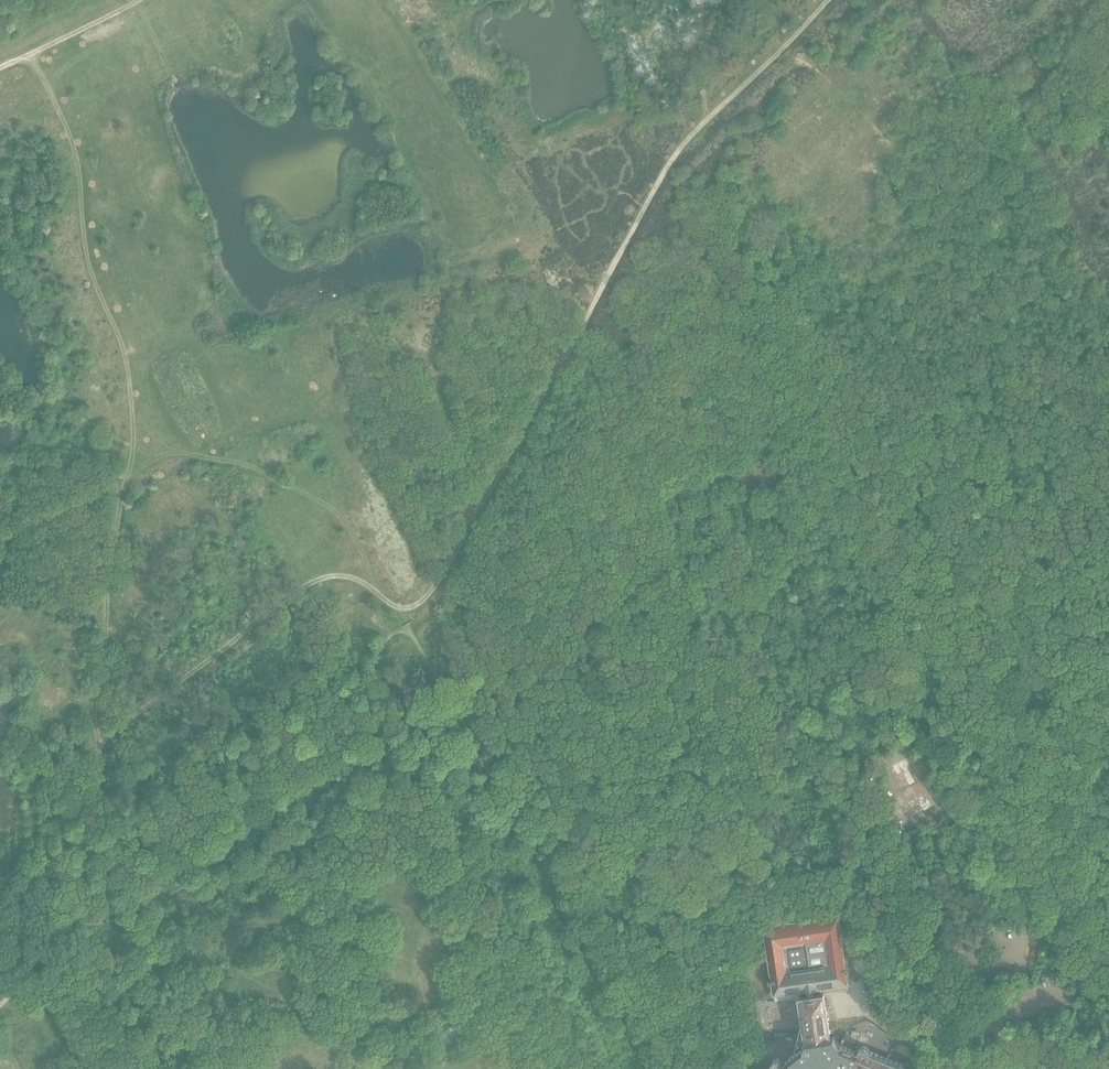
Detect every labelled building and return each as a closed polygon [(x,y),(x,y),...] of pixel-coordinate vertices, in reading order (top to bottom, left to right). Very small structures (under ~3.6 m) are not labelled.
[(883,791),(880,786),(873,790),(876,795),(883,791)] [(888,799),(884,792),(876,796),(880,803),(888,799)] [(893,809),(889,802),(881,806),(885,813),(893,809)] [(895,815),(893,810),(886,814),(889,818),(895,815)] [(823,993),(821,993),(821,987),(847,983),(837,915),(764,926),(774,994),(800,990),(801,996),(799,997),(802,1014),(804,1027),(801,1027),(794,1050),(796,1052),(785,1060),(783,1058),(781,1060),(779,1058),(776,1058),(772,1061),(772,1064),(766,1068),(820,1068),(829,1068),(832,1068),(903,1068),(905,1065),(869,1050),(868,1047),(863,1045),(860,1046),(859,1049),(856,1048),(855,1050),(839,1044),(833,1036),(830,1036),(823,993)] [(425,1057),(422,1050),(407,1056),(411,1063),(425,1057)]
